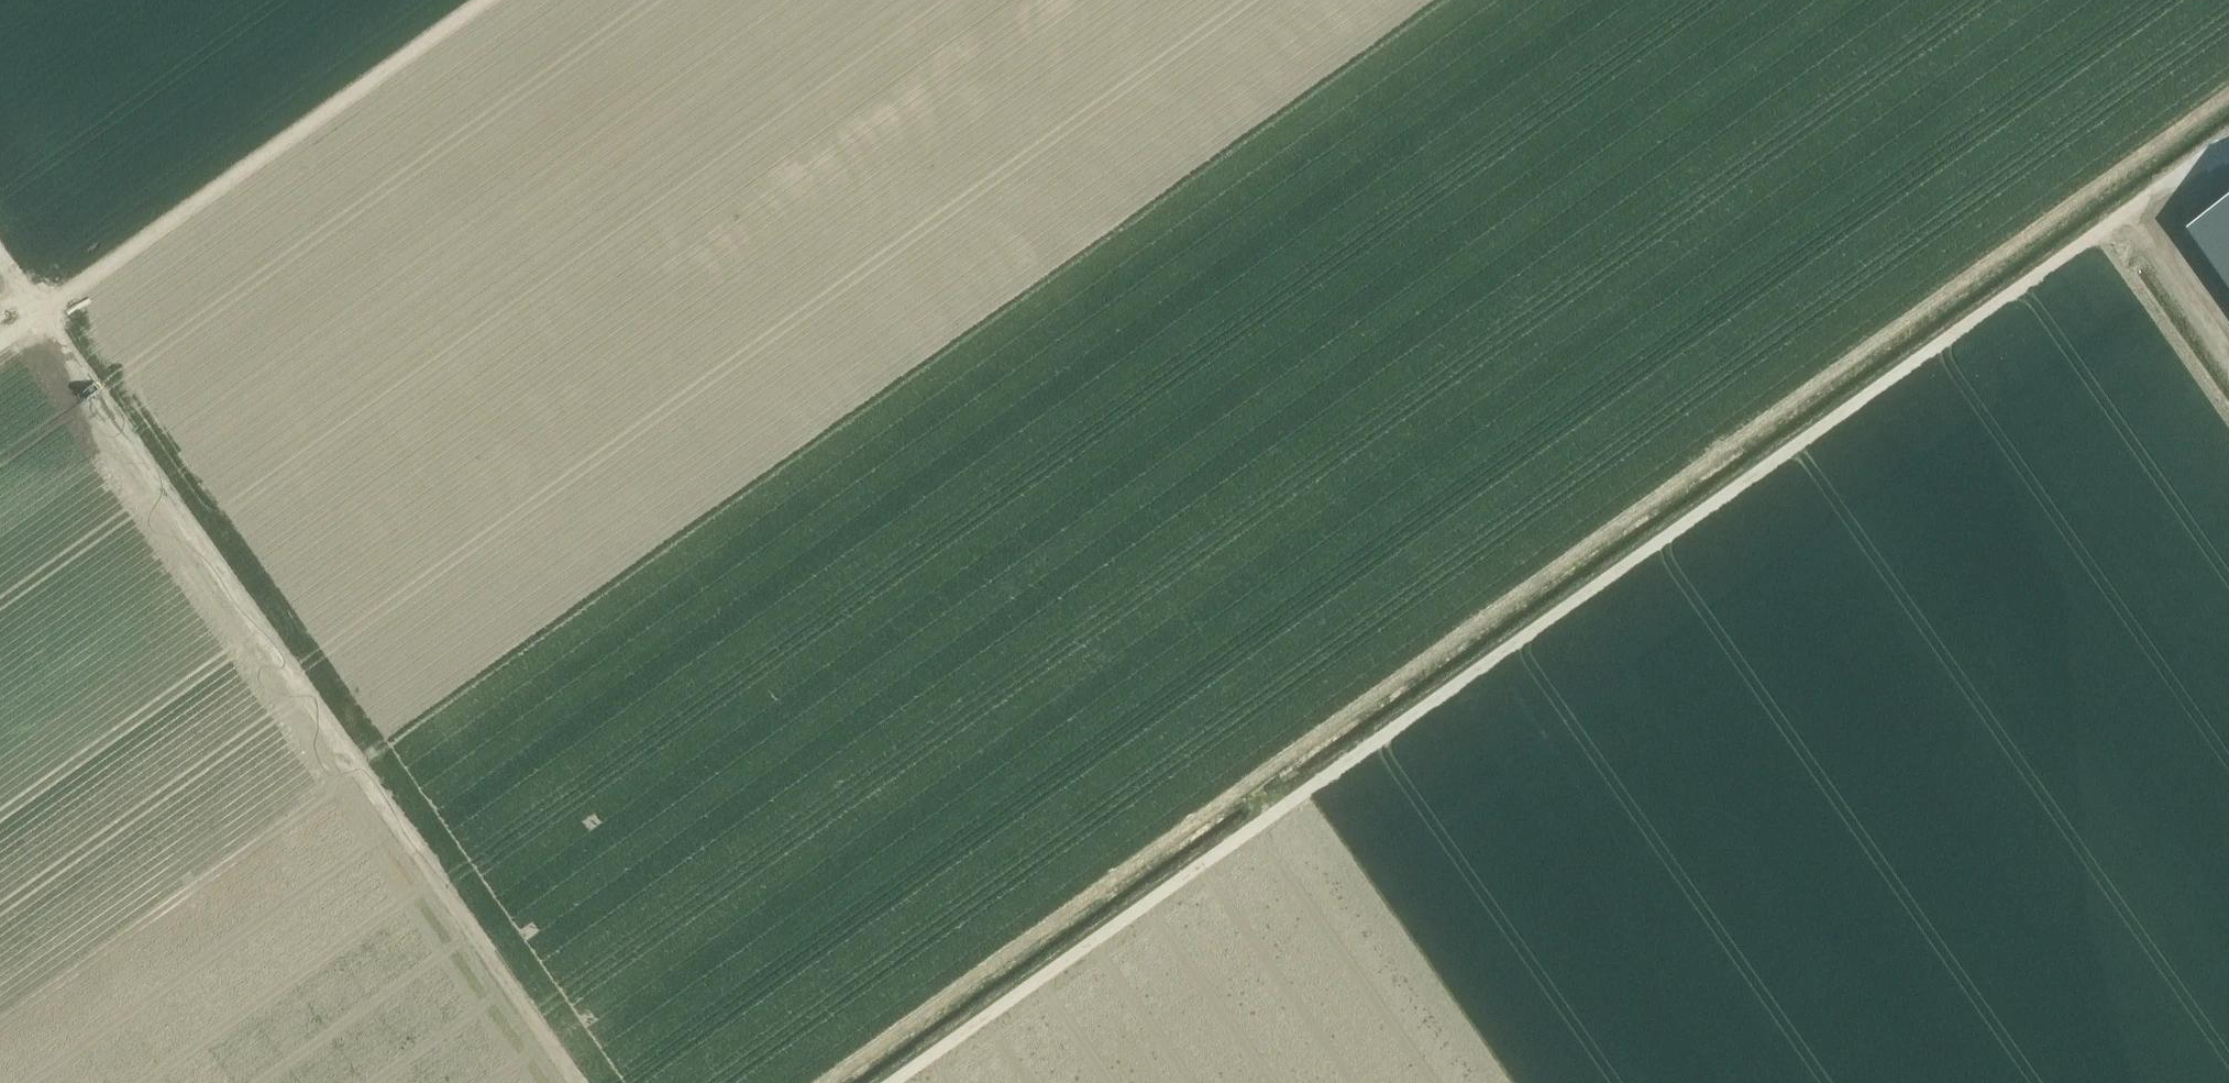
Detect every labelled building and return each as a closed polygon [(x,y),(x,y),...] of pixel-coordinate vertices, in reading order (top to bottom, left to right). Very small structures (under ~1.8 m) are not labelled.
[(2189,232),(2228,288),(2228,204),(2189,232)]
